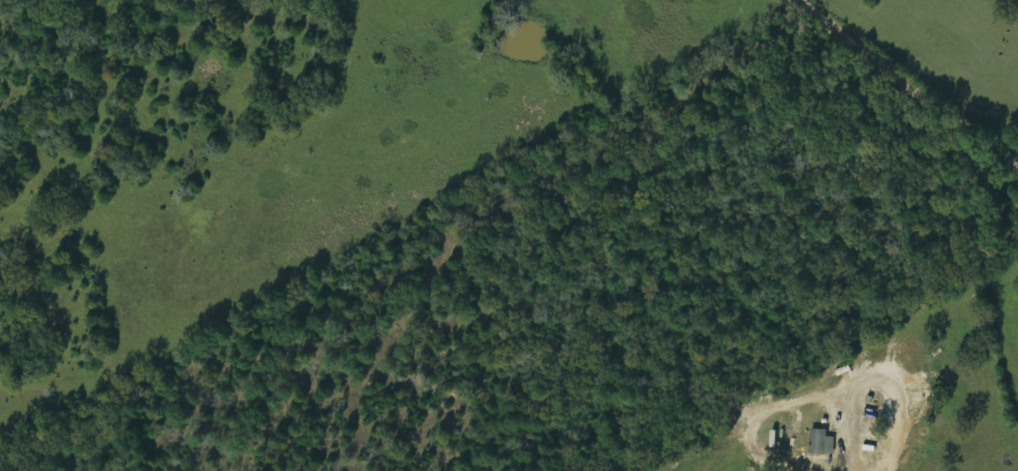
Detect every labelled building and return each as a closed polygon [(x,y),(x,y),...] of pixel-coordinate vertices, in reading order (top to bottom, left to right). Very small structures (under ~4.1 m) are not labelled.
[(829,438),(829,431),(813,430),(812,454),(836,455),(837,438),(829,438)]
